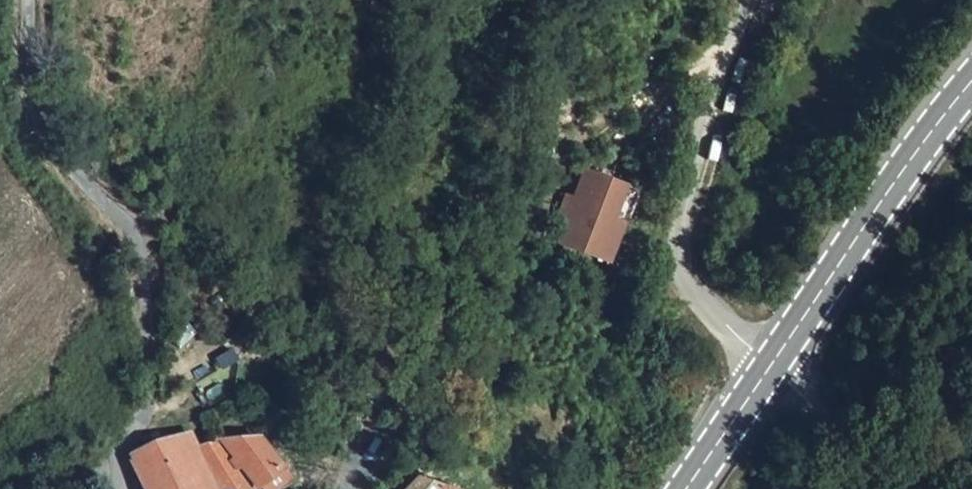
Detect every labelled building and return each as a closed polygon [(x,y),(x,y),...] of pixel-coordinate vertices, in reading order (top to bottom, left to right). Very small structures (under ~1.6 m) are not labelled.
[(576,196),(559,239),(607,257),(621,220),(611,216),(624,182),(595,171),(584,200),(576,196)] [(611,216),(621,220),(634,186),(624,182),(611,216)] [(133,452),(150,488),(248,488),(254,485),(282,465),(255,432),(250,431),(205,437),(195,440),(191,436),(186,434),(180,431),(157,440),(133,452)] [(282,465),(254,485),(257,488),(271,488),(291,475),(282,465)] [(462,488),(418,476),(410,488),(462,488)]
